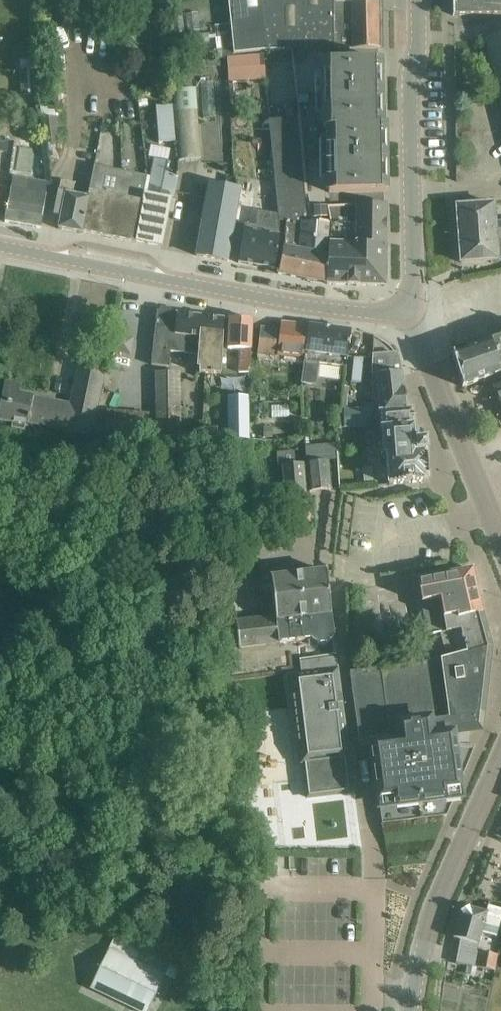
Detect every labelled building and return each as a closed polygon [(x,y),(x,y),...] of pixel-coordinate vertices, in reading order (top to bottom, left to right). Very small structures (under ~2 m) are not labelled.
[(41,10),(55,8),(54,0),(40,0),(41,10)] [(378,0),(228,0),(231,36),(233,55),(246,54),(254,53),(265,51),(291,50),(291,52),(314,49),(379,49),(378,0)] [(453,15),(500,14),(500,0),(453,0),(453,15)] [(197,14),(185,15),(187,32),(198,31),(197,14)] [(208,34),(200,35),(201,45),(209,44),(208,34)] [(202,51),(202,49),(192,50),(191,39),(175,41),(177,58),(192,57),(192,58),(202,57),(203,59),(229,56),(233,55),(231,36),(215,38),(216,50),(202,51)] [(485,43),(500,103),(500,38),(485,43)] [(23,56),(30,55),(29,46),(22,46),(23,56)] [(301,51),(293,59),(300,66),(308,58),(301,51)] [(229,70),(266,67),(265,56),(229,58),(229,70)] [(204,61),(170,64),(171,76),(205,72),(204,61)] [(377,62),(323,62),(323,127),(328,127),(328,192),(383,193),(385,193),(384,173),(380,167),(380,153),(384,147),(384,126),(380,126),(379,96),(375,90),(375,76),(379,70),(379,62),(377,62)] [(37,91),(37,67),(20,67),(20,91),(37,91)] [(195,89),(174,90),(179,160),(201,159),(195,89)] [(48,91),(50,104),(54,103),(57,103),(56,90),(48,91)] [(298,103),(307,103),(307,95),(299,95),(298,103)] [(270,114),(287,114),(287,101),(269,101),(270,114)] [(156,106),(159,143),(175,141),(172,105),(156,106)] [(54,107),(40,108),(43,144),(58,142),(56,118),(55,118),(54,107)] [(329,246),(331,223),(310,221),(305,190),(297,118),(268,121),(278,221),(286,220),(283,247),(282,247),(277,274),(305,279),(314,281),(325,283),(326,284),(328,284),(329,282),(327,282),(329,246)] [(7,154),(8,146),(0,144),(0,153),(7,154)] [(304,158),(315,158),(315,150),(304,150),(304,158)] [(144,196),(135,242),(161,246),(168,211),(173,199),(177,175),(165,173),(167,162),(153,160),(147,196),(144,196)] [(88,201),(82,233),(96,236),(135,243),(135,242),(144,196),(147,178),(108,170),(95,168),(90,194),(88,201)] [(6,217),(5,223),(40,230),(41,227),(49,186),(30,182),(14,179),(11,192),(6,217)] [(60,184),(54,217),(59,218),(57,230),(81,235),(81,233),(82,233),(88,201),(73,198),(75,187),(60,184)] [(238,197),(239,190),(208,184),(195,255),(227,261),(238,197)] [(239,190),(238,197),(246,198),(248,187),(240,186),(239,190)] [(358,244),(383,244),(383,232),(385,232),(385,220),(384,220),(384,207),(385,207),(385,206),(347,205),(327,205),(331,223),(329,246),(358,247),(358,244)] [(457,207),(458,235),(460,263),(497,260),(496,242),(500,241),(500,223),(495,224),(493,205),(457,207)] [(326,211),(314,211),(314,221),(326,221),(326,211)] [(274,269),(279,235),(244,230),(238,263),(274,269)] [(383,244),(358,244),(358,247),(357,285),(374,286),(385,286),(385,276),(385,245),(385,244),(383,244)] [(358,247),(329,246),(327,282),(329,282),(328,284),(347,285),(347,286),(357,286),(357,285),(358,247)] [(153,354),(153,366),(169,367),(170,352),(200,354),(200,368),(202,368),(202,374),(220,375),(224,321),(157,310),(153,354)] [(253,320),(229,318),(227,349),(239,350),(239,373),(246,373),(247,369),(250,369),(253,320)] [(260,329),(258,353),(281,356),(302,357),(305,358),(310,326),(281,323),(280,331),(260,329)] [(305,358),(301,383),(314,385),(317,363),(347,367),(351,331),(351,330),(310,326),(305,358)] [(131,342),(116,339),(113,351),(128,354),(131,342)] [(480,346),(460,353),(457,345),(452,346),(454,354),(453,355),(464,387),(500,375),(500,339),(480,346)] [(373,412),(407,409),(405,389),(404,389),(402,372),(401,372),(400,362),(396,354),(373,355),(372,369),(373,412)] [(104,371),(79,365),(64,435),(90,440),(104,371)] [(180,373),(156,374),(159,437),(182,436),(180,373)] [(283,380),(258,380),(258,419),(283,419),(283,380)] [(4,383),(0,402),(0,421),(27,427),(28,423),(55,429),(61,403),(19,393),(20,387),(4,383)] [(249,441),(248,398),(226,398),(227,441),(249,441)] [(412,408),(407,409),(373,412),(374,450),(378,449),(378,456),(386,455),(388,485),(429,482),(426,452),(427,452),(427,449),(424,450),(416,451),(416,444),(418,444),(418,441),(415,441),(412,408)] [(365,409),(345,410),(345,428),(365,427),(365,409)] [(151,414),(106,411),(105,435),(147,438),(151,414)] [(203,439),(217,439),(217,427),(203,427),(203,439)] [(335,444),(306,447),(309,492),(332,491),(330,461),(337,461),(335,444)] [(296,452),(277,453),(278,467),(284,466),(286,500),(308,499),(305,465),(303,465),(297,465),(296,452)] [(372,468),(363,469),(364,485),(374,484),(372,468)] [(309,525),(308,499),(286,500),(284,501),(286,527),(284,527),(285,530),(287,530),(287,529),(307,528),(308,529),(311,529),(311,525),(309,525)] [(417,580),(427,632),(427,636),(441,634),(447,658),(434,662),(350,673),(359,743),(375,741),(400,737),(399,726),(484,715),(486,694),(480,650),(492,647),(483,612),(482,612),(472,570),(417,580)] [(275,618),(237,622),(240,649),(263,646),(297,642),(300,670),(300,672),(289,674),(300,762),(302,762),(306,796),(350,791),(346,757),(348,757),(342,710),(337,668),(336,660),(335,654),(335,649),(331,619),(326,571),(316,572),(261,579),(262,589),(272,588),(275,617),(275,618)] [(362,597),(363,607),(417,606),(416,581),(370,581),(371,597),(362,597)] [(453,755),(452,743),(451,736),(451,733),(460,732),(472,731),(482,729),(484,715),(399,726),(400,737),(375,741),(376,746),(372,747),(372,749),(373,753),(373,757),(374,762),(374,765),(376,777),(376,781),(379,800),(393,798),(395,807),(420,803),(445,800),(443,791),(458,789),(457,778),(455,767),(453,755)] [(476,951),(481,933),(496,938),(500,921),(500,910),(489,906),(487,912),(470,908),(461,913),(453,938),(460,940),(455,964),(494,972),(497,956),(476,951)] [(91,988),(138,1010),(149,1010),(166,976),(173,961),(117,934),(110,949),(91,988)]
